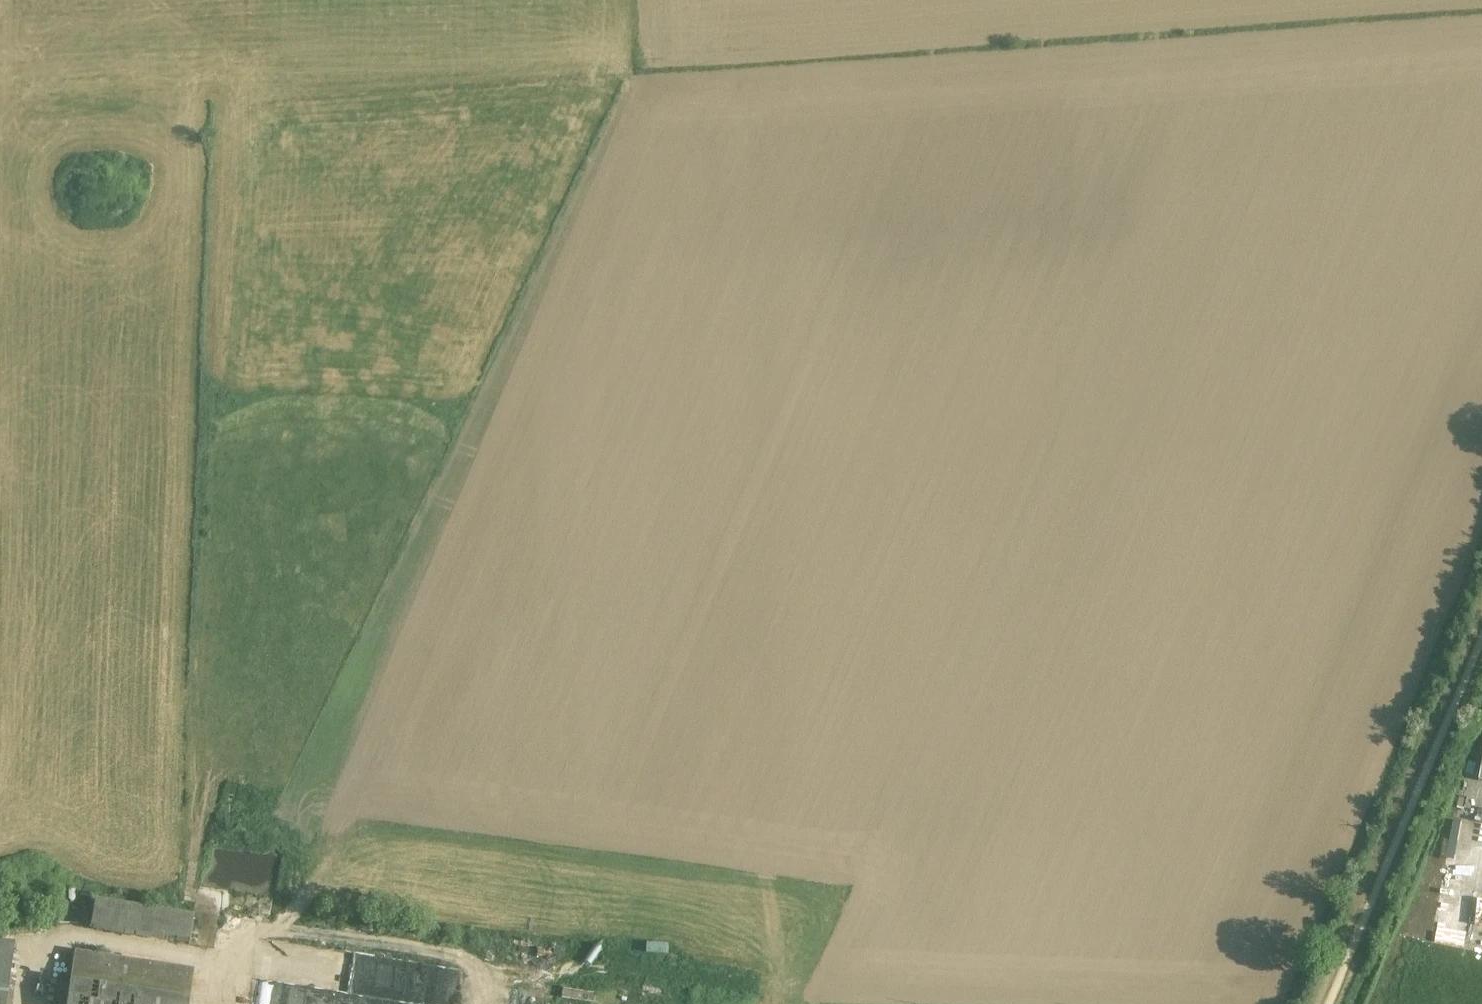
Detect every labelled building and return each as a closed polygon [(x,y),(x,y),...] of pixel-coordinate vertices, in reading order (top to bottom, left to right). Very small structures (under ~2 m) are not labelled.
[(196,937),(199,909),(99,898),(96,926),(196,937)] [(0,935),(0,1003),(21,1003),(27,937),(0,935)] [(81,945),(72,1003),(192,1003),(198,962),(81,945)] [(256,1003),(318,1003),(318,988),(257,986),(256,1003)]
